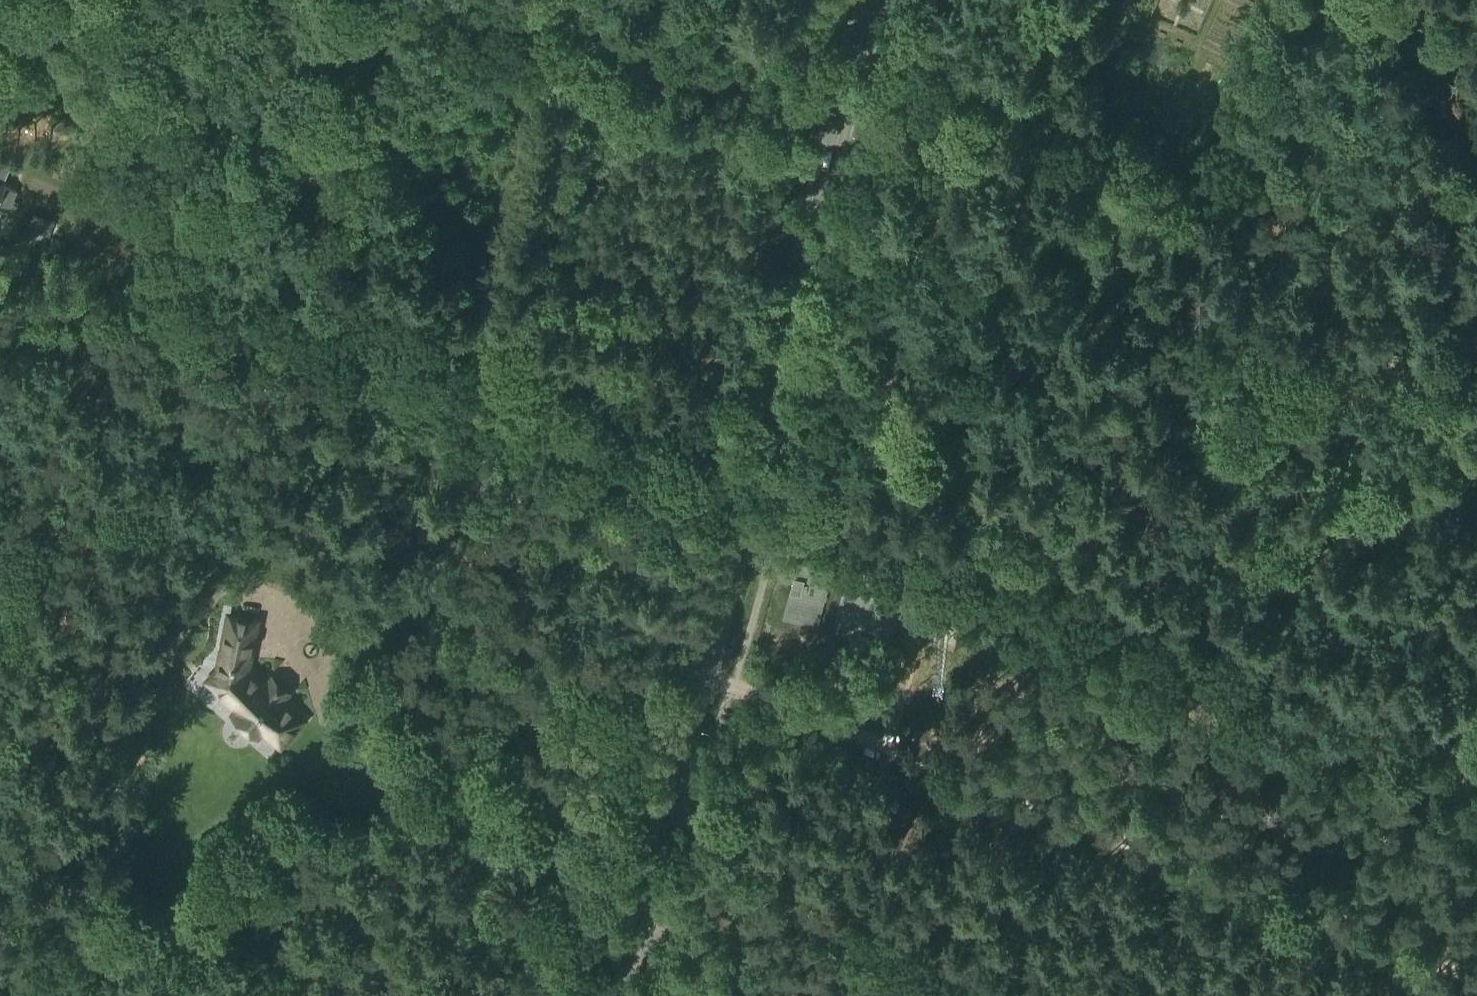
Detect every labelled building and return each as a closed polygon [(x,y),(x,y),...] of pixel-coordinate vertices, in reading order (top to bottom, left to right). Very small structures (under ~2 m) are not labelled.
[(0,181),(0,203),(15,209),(17,205),(12,202),(17,191),(5,186),(6,184),(0,181)] [(48,239),(55,221),(34,213),(27,231),(48,239)] [(821,537),(825,525),(809,519),(805,531),(821,537)] [(818,627),(836,559),(803,550),(785,618),(818,627)] [(267,687),(247,670),(257,621),(231,616),(220,669),(215,674),(230,688),(225,693),(241,708),(236,714),(241,718),(238,722),(250,733),(254,730),(259,734),(264,728),(282,744),(293,732),(288,728),(299,716),(282,700),(285,696),(270,683),(267,687)]
